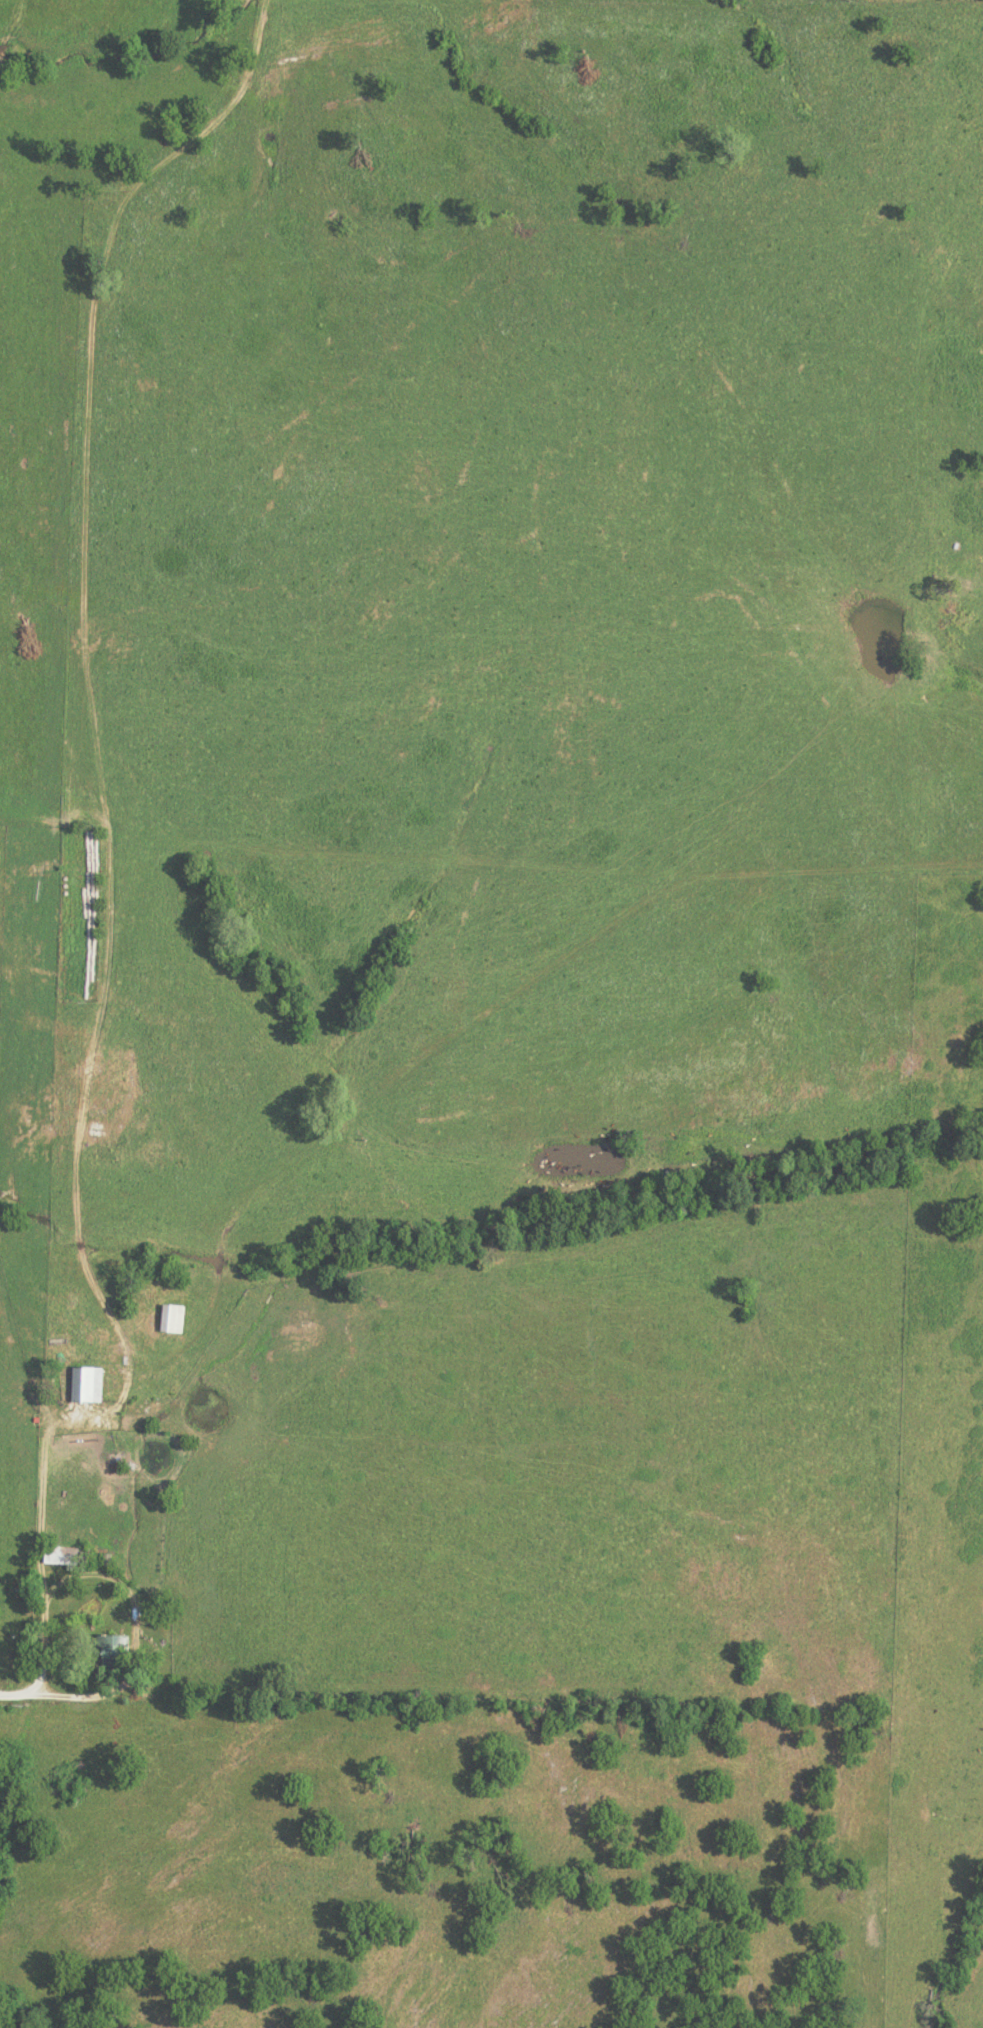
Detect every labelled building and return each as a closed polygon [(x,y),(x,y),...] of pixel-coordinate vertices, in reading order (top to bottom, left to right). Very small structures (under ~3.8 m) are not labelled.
[(158,1334),(182,1335),(184,1308),(159,1307),(158,1334)] [(100,1369),(69,1369),(69,1405),(100,1405),(100,1369)] [(120,1636),(97,1636),(97,1664),(120,1664),(120,1636)]
